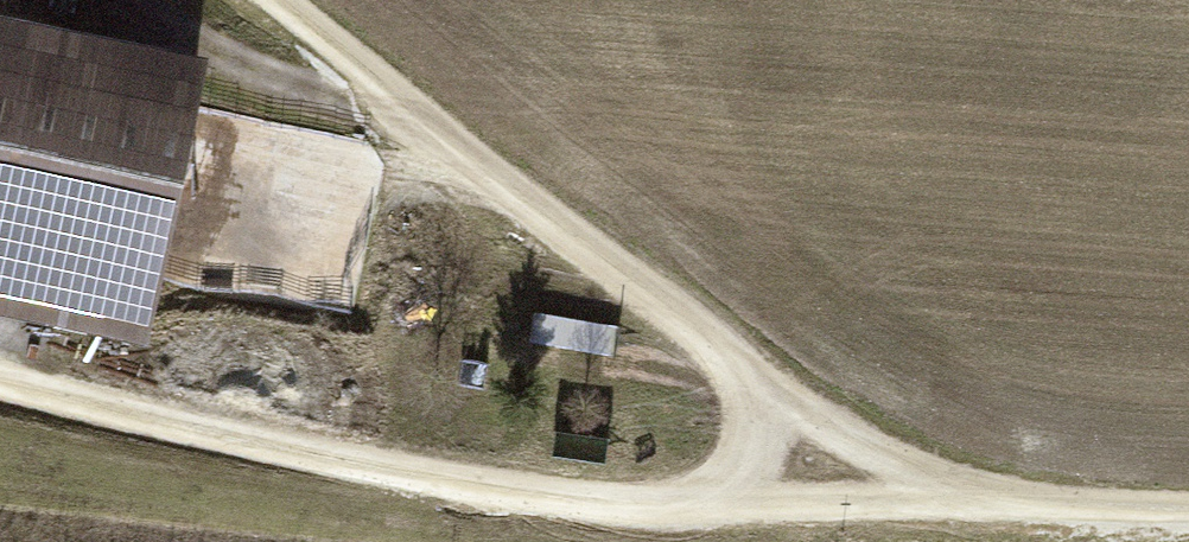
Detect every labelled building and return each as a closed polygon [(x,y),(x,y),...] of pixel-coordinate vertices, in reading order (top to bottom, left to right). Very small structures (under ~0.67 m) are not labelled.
[(0,11),(0,309),(159,344),(223,61),(0,11)]
